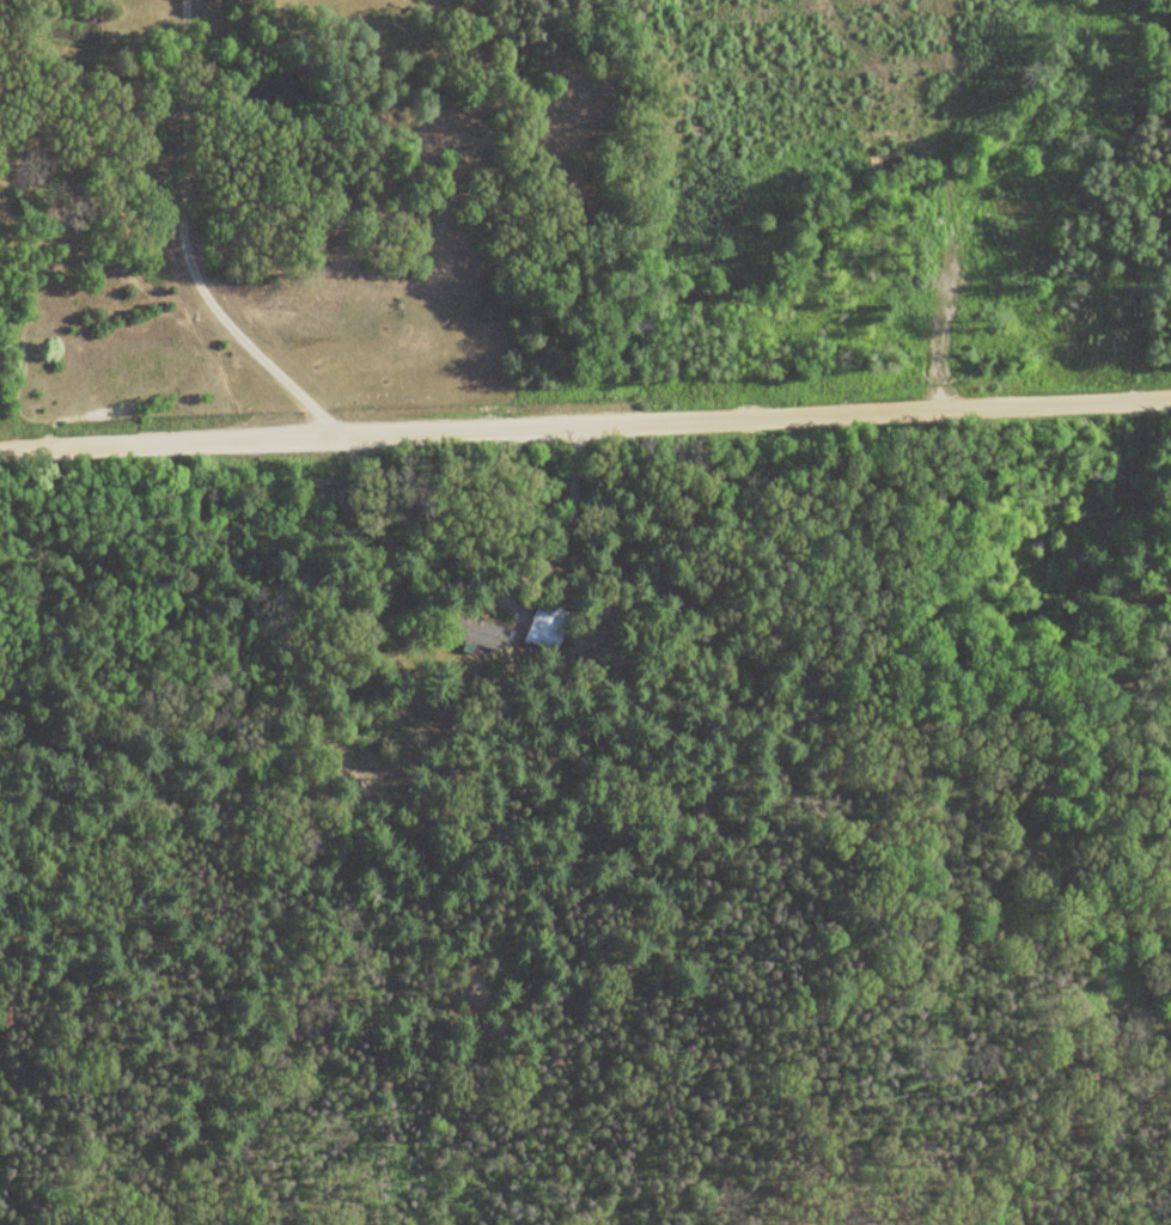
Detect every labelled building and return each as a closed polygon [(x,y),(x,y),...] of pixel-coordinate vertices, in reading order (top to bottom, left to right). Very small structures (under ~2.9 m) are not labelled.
[(558,653),(570,611),(536,601),(523,643),(558,653)] [(506,627),(451,615),(446,639),(501,651),(506,627)]
